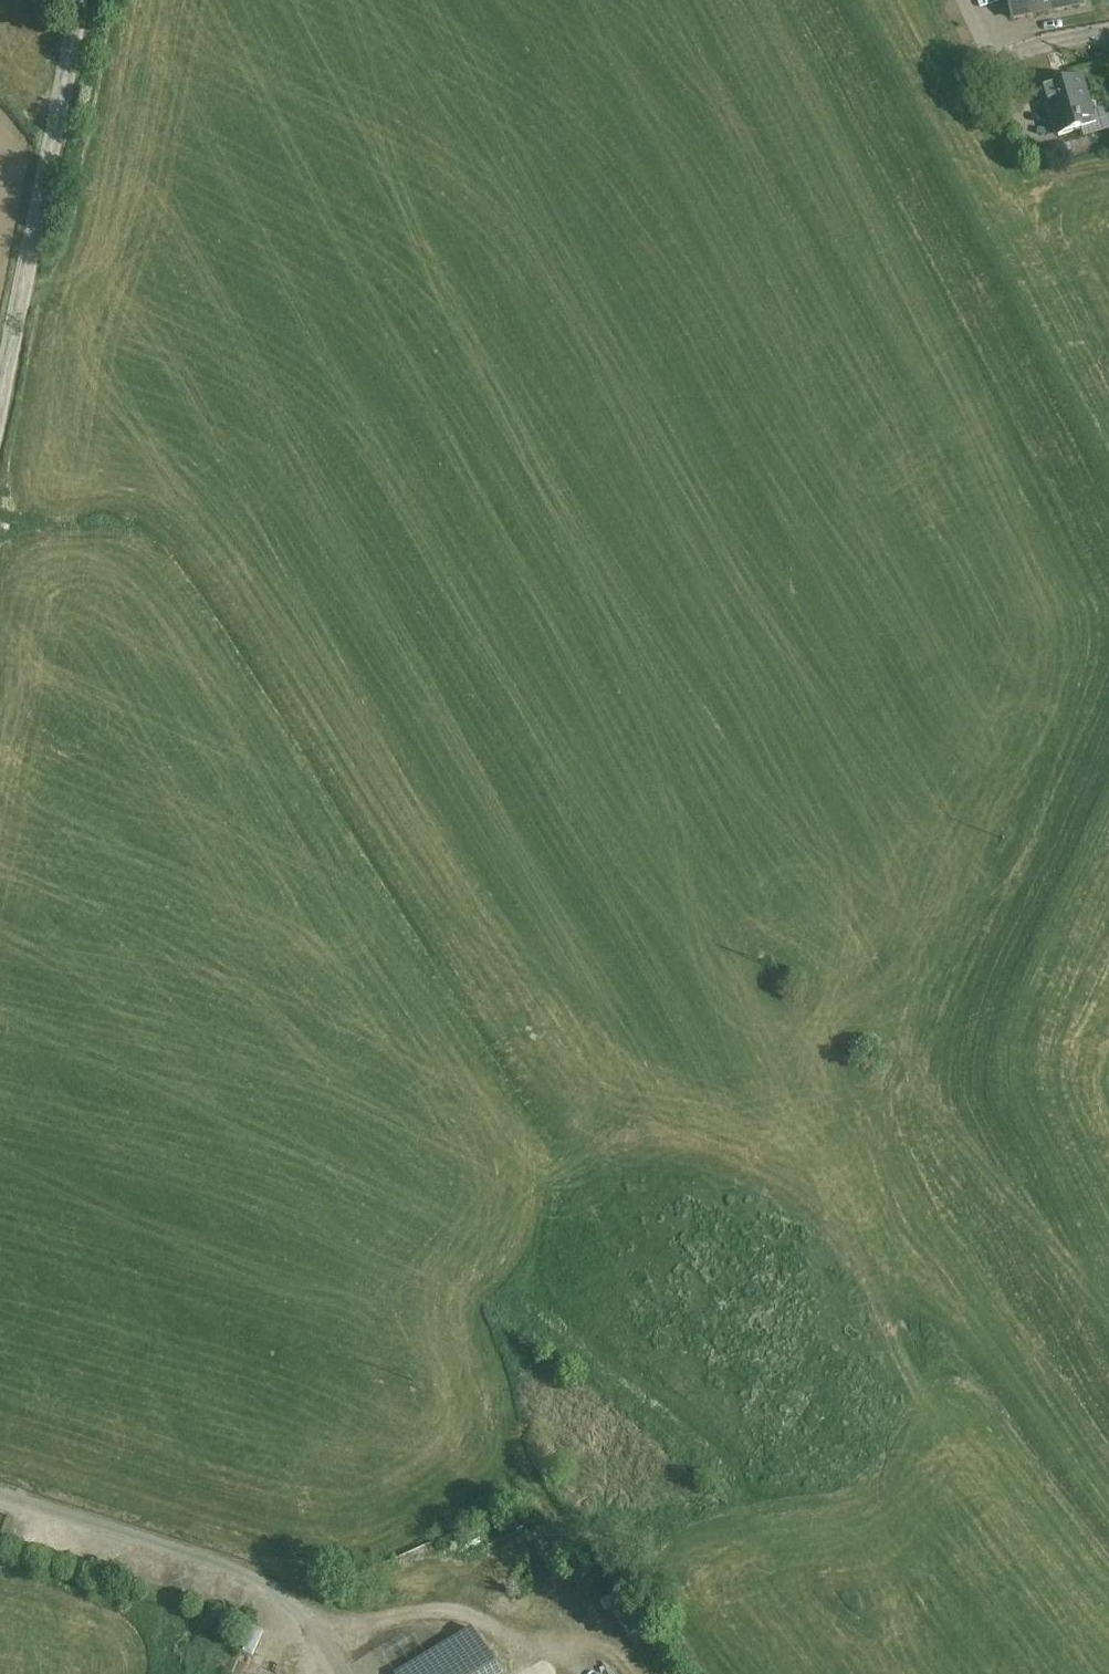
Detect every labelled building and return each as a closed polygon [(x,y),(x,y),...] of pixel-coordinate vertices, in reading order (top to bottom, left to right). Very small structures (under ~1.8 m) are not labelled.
[(1013,18),(1039,13),(1038,12),(1082,4),(1081,0),(1010,0),(1013,18)] [(1046,89),(1059,134),(1082,127),(1085,136),(1108,129),(1108,124),(1106,116),(1108,115),(1106,109),(1092,113),(1082,78),(1058,85),(1046,89)] [(396,1673),(498,1673),(471,1629),(396,1673)]
